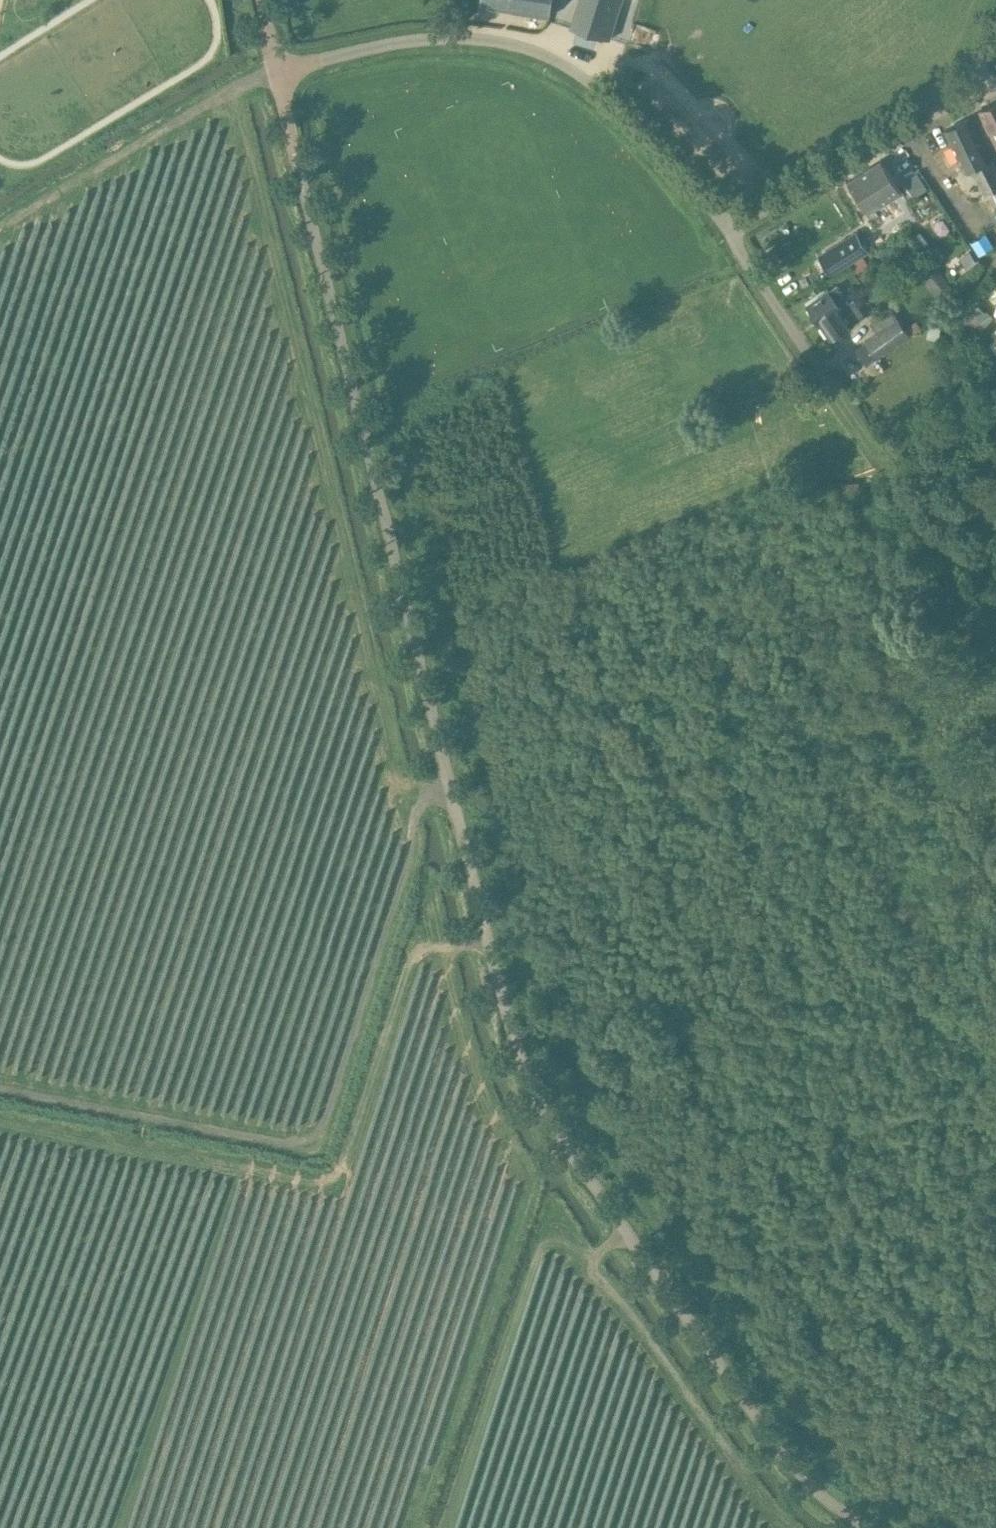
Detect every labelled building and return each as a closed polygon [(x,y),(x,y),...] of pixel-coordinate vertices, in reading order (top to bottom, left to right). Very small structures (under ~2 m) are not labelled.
[(550,16),(553,0),(482,0),(481,5),(550,16)] [(577,29),(610,39),(622,0),(586,0),(577,29)] [(980,110),(995,143),(995,102),(980,110)] [(968,117),(945,130),(966,170),(971,167),(986,194),(987,193),(994,207),(995,206),(995,165),(991,156),(989,157),(968,117)] [(901,190),(881,159),(849,180),(862,200),(858,202),(865,214),(868,212),(877,225),(892,216),(883,202),(901,190)] [(830,274),(868,249),(855,229),(817,253),(830,274)] [(986,233),(972,242),(979,254),(994,245),(986,233)] [(864,256),(853,264),(857,270),(869,263),(864,256)] [(943,274),(936,280),(935,287),(941,294),(951,285),(943,274)] [(962,313),(991,345),(995,340),(995,282),(962,313)] [(850,302),(837,284),(808,304),(830,337),(864,314),(854,300),(850,302)] [(863,342),(875,358),(910,335),(905,327),(904,326),(890,307),(870,322),(877,332),(863,342)] [(915,318),(904,326),(905,327),(910,335),(921,326),(915,318)] [(875,358),(863,342),(854,349),(866,365),(875,358)]
